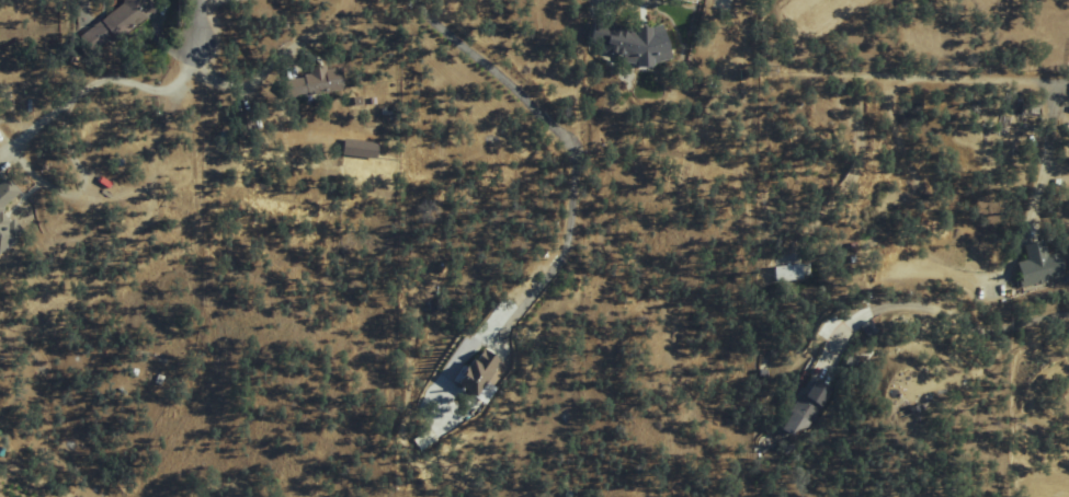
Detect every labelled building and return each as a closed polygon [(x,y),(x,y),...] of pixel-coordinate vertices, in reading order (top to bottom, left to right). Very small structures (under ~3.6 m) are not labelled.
[(98,16),(67,36),(77,52),(85,53),(141,18),(143,0),(100,0),(98,16)] [(660,64),(665,30),(602,22),(597,56),(660,64)] [(339,66),(306,69),(307,76),(279,79),(281,97),(341,92),(339,66)] [(247,128),(245,112),(229,114),(231,130),(247,128)] [(14,192),(1,176),(0,177),(0,204),(14,192)] [(16,233),(0,215),(0,248),(16,233)] [(1053,253),(1039,256),(1036,240),(1017,244),(1020,261),(1010,263),(1014,286),(1058,278),(1053,253)] [(765,268),(767,284),(808,279),(806,263),(765,268)] [(471,396),(499,364),(479,346),(450,378),(471,396)] [(827,390),(805,379),(777,431),(800,443),(827,390)] [(438,440),(429,428),(412,441),(421,453),(438,440)]
